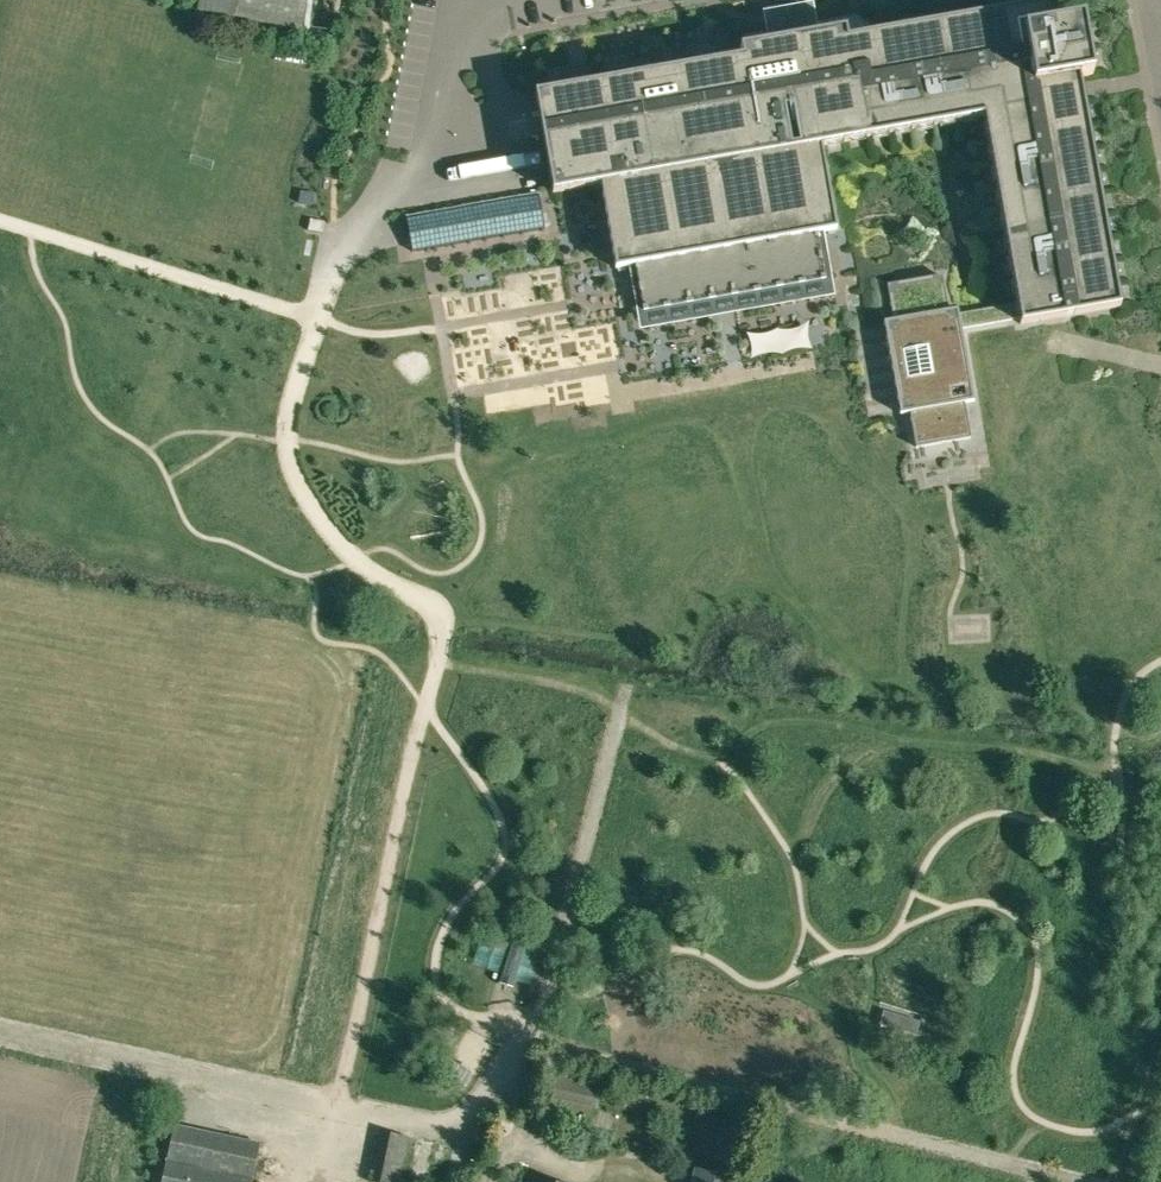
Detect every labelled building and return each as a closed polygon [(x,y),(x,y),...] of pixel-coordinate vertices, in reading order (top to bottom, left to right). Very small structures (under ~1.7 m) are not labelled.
[(198,11),(300,31),(306,0),(201,0),(198,11)] [(535,101),(552,195),(595,187),(611,272),(636,267),(644,310),(827,276),(819,233),(841,229),(825,144),(974,117),(1009,304),(958,313),(956,302),(946,304),(942,281),(882,292),(886,315),(872,318),(891,420),(903,418),(909,447),(970,436),(965,407),(976,405),(964,338),(1013,328),(1013,333),(1120,314),(1076,73),(1085,71),(1077,26),(1051,31),(1046,7),(840,44),(838,31),(813,35),(811,22),(762,31),(764,44),(739,49),(742,63),(535,101)] [(536,192),(404,215),(410,248),(542,225),(536,192)] [(742,1127),(720,1122),(715,1145),(737,1150),(742,1127)] [(162,1181),(252,1181),(260,1144),(174,1126),(162,1181)] [(371,1181),(399,1181),(408,1138),(382,1132),(371,1181)] [(742,1181),(696,1170),(693,1181),(742,1181)]
